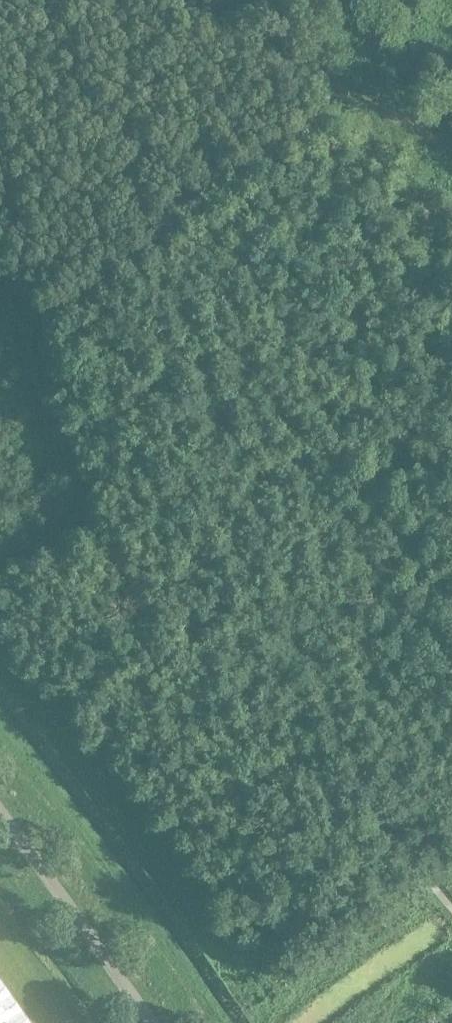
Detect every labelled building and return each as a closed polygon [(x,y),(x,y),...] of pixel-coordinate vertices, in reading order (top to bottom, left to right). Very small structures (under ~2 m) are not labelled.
[(0,978),(0,1022),(32,1022),(0,978)]
